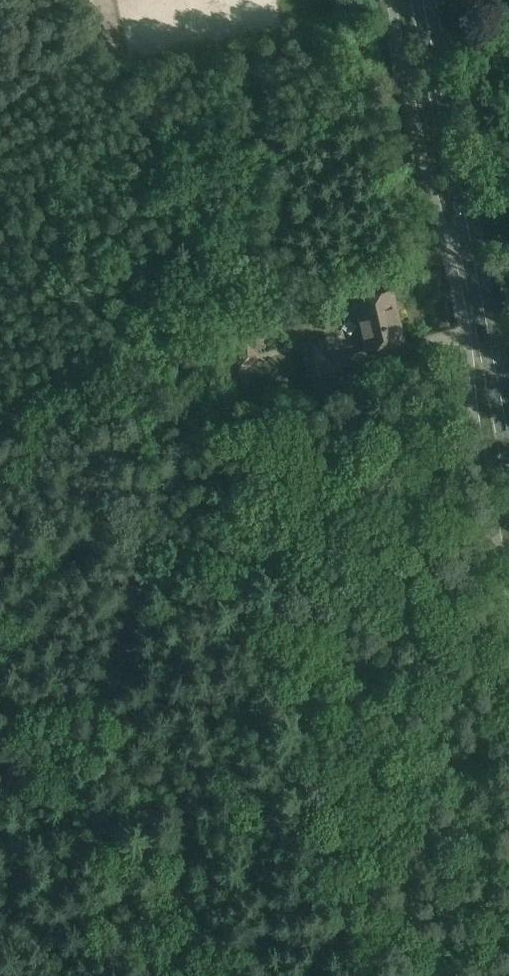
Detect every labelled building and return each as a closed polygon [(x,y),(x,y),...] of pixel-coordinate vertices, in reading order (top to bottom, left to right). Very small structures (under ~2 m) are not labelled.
[(397,310),(398,310),(393,290),(354,299),(366,350),(405,340),(400,320),(400,321),(399,321),(396,310),(397,310)] [(321,344),(302,348),(310,383),(353,373),(348,353),(325,359),(321,344)] [(235,361),(227,371),(238,379),(246,370),(235,361)]
